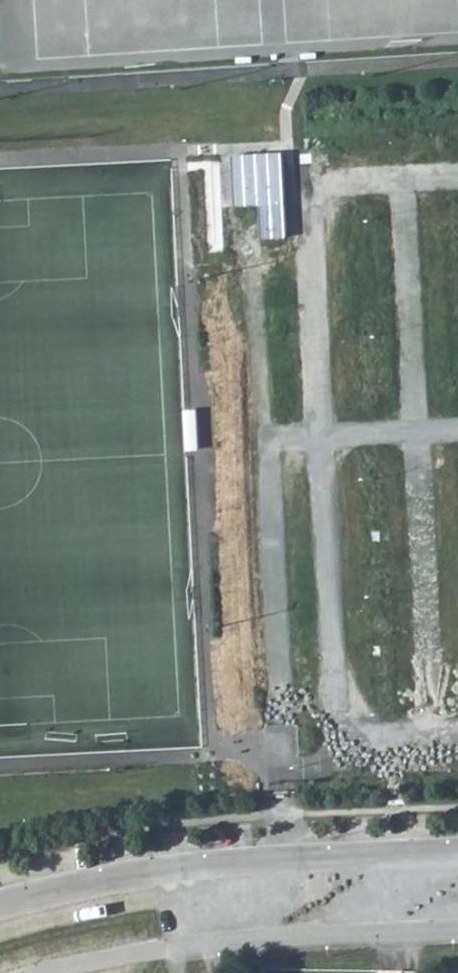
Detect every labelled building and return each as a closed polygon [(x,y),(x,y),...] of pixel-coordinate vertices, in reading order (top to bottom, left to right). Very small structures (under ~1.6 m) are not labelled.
[(283,229),(279,145),(230,147),(232,197),(257,196),(258,230),(283,229)]
